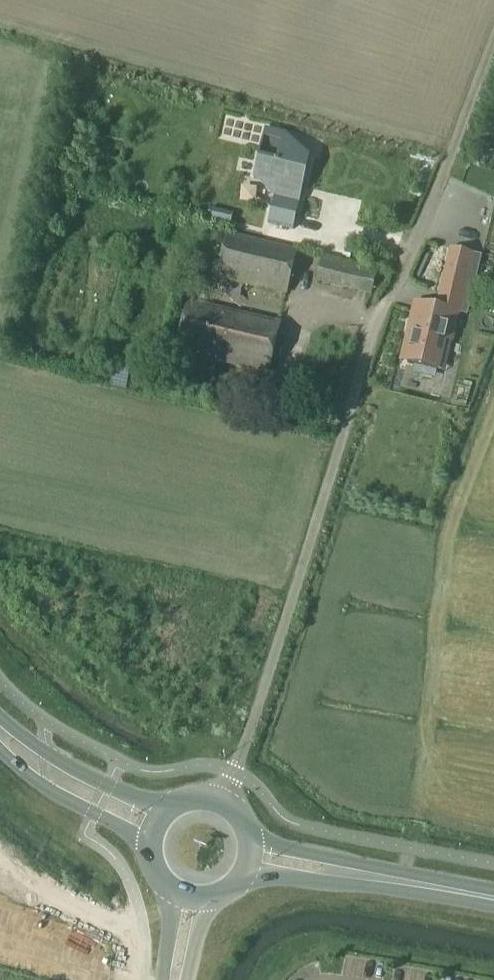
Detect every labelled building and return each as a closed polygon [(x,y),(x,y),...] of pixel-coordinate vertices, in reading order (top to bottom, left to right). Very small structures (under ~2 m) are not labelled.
[(293,231),(311,158),(297,155),(284,142),(286,135),(265,130),(254,180),(267,183),(276,191),(268,225),(293,231)] [(297,252),(228,235),(226,243),(220,268),(218,278),(287,295),(297,252)] [(464,300),(474,255),(450,249),(440,294),(464,300)] [(280,323),(192,302),(178,355),(198,360),(198,358),(270,373),(280,323)] [(422,304),(418,319),(411,317),(407,333),(414,335),(407,365),(438,372),(452,311),(422,304)]
